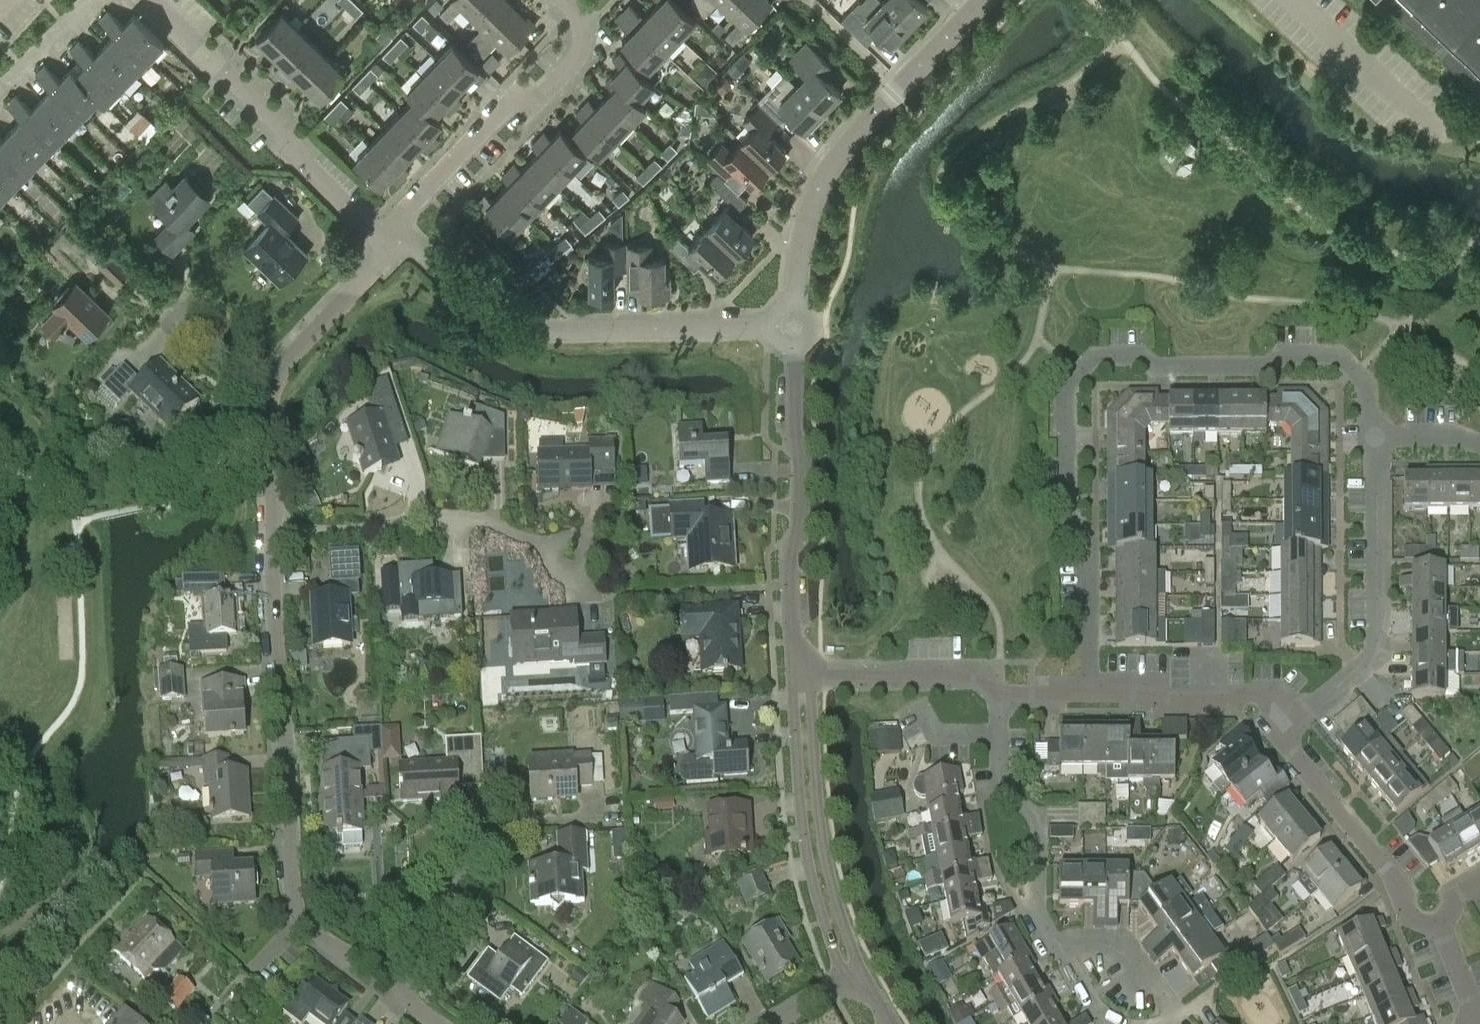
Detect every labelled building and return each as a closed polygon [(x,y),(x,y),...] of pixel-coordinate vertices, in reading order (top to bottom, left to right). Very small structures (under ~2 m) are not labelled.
[(362,9),(354,0),(353,0),(347,7),(356,15),(362,9)] [(435,14),(443,6),(437,0),(435,0),(428,8),(435,14)] [(487,0),(452,0),(440,12),(448,20),(460,7),(471,17),(487,0)] [(471,17),(481,27),(469,41),(476,48),(515,8),(507,0),(487,0),(471,17)] [(680,35),(695,19),(675,0),(661,0),(653,9),(680,35)] [(697,7),(705,14),(717,2),(727,12),(739,0),(704,0),(697,7)] [(727,12),(738,22),(726,35),(734,42),(772,3),(769,0),(739,0),(727,12)] [(883,0),(882,0),(862,0),(861,1),(859,0),(842,17),(843,21),(862,39),(873,27),(891,44),(909,25),(883,0)] [(909,25),(927,7),(920,0),(883,0),(909,25)] [(1479,88),(1479,0),(1387,0),(1479,88)] [(623,11),(665,51),(680,35),(653,9),(645,18),(630,4),(623,11)] [(515,8),(476,48),(484,55),(496,42),(507,52),(533,25),(515,8)] [(104,14),(100,19),(107,27),(117,17),(109,9),(104,14)] [(272,52),(298,26),(281,11),(250,44),(257,51),(264,44),(272,52)] [(665,51),(623,11),(616,18),(631,32),(622,41),(650,67),(665,51)] [(414,22),(420,29),(431,40),(440,31),(422,13),(414,22)] [(124,24),(120,29),(154,62),(156,59),(151,54),(164,42),(135,14),(124,24)] [(115,34),(105,44),(134,72),(146,60),(151,65),(154,62),(120,29),(124,24),(117,17),(107,27),(115,34)] [(281,75),(313,41),(298,26),(272,52),(281,61),(274,68),(281,75)] [(385,44),(392,37),(383,28),(376,35),(385,44)] [(392,45),(399,52),(408,43),(401,36),(392,45)] [(75,44),(71,48),(79,56),(88,47),(80,39),(75,44)] [(304,82),(329,56),(313,41),(281,75),(288,81),(295,74),(304,82)] [(807,41),(798,50),(790,59),(806,75),(797,84),(823,109),(826,106),(831,108),(840,98),(838,93),(841,90),(828,78),(836,69),(807,41)] [(437,59),(463,84),(472,75),(479,82),(486,75),(453,43),(437,59)] [(95,54),(91,59),(125,92),(128,89),(123,84),(134,72),(105,44),(95,54)] [(399,52),(392,45),(383,54),(390,60),(399,52)] [(87,63),(76,74),(100,97),(105,103),(105,102),(117,90),(122,95),(125,92),(91,59),(95,54),(88,47),(79,56),(87,63)] [(612,75),(646,107),(646,106),(639,99),(654,84),(621,52),(614,59),(621,66),(612,75)] [(727,69),(728,70),(735,77),(747,65),(751,61),(743,54),(742,53),(727,69)] [(491,72),(500,62),(491,54),(482,63),(491,72)] [(304,82),(309,88),(312,91),(305,98),(313,105),(322,95),(330,102),(341,90),(334,83),(345,72),(329,56),(304,82)] [(463,84),(437,59),(422,75),(456,107),(462,100),(455,93),(463,84)] [(40,68),(36,73),(44,81),(53,71),(45,64),(40,68)] [(362,77),(368,83),(378,74),(371,67),(362,77)] [(61,79),(56,84),(90,116),(93,114),(88,109),(100,97),(76,74),(70,69),(61,79)] [(51,88),(42,98),(71,127),(83,115),(87,120),(90,116),(56,84),(61,79),(53,71),(44,81),(51,88)] [(805,128),(823,109),(797,84),(785,72),(758,100),(778,119),(787,111),(805,128)] [(456,107),(422,75),(407,91),(440,122),(441,121),(434,114),(442,106),(449,113),(456,107)] [(605,97),(631,122),(646,107),(612,75),(606,82),(613,89),(605,97)] [(368,83),(362,77),(354,84),(360,91),(368,83)] [(721,93),(731,85),(725,77),(715,85),(721,93)] [(440,122),(407,91),(414,98),(400,113),(432,144),(439,137),(432,130),(440,122)] [(11,98),(7,103),(15,111),(24,101),(16,93),(11,98)] [(583,106),(616,138),(631,122),(605,97),(596,106),(589,99),(583,106)] [(31,109),(27,113),(61,146),(64,143),(60,139),(71,127),(42,98),(31,109)] [(332,108),(338,114),(348,105),(341,98),(332,108)] [(22,118),(12,128),(42,157),(54,145),(58,149),(61,146),(27,113),(31,109),(24,101),(15,111),(22,118)] [(696,113),(705,113),(713,113),(700,101),(696,101),(696,113)] [(741,139),(769,166),(786,148),(767,131),(777,121),(759,104),(743,121),(751,129),(741,139)] [(616,138),(583,106),(576,113),(583,119),(574,129),(600,154),(616,138)] [(338,114),(332,108),(324,116),(330,123),(338,114)] [(432,144),(400,113),(385,129),(411,153),(419,144),(426,151),(432,144)] [(691,134),(692,121),(683,120),(681,132),(691,134)] [(0,141),(0,145),(32,176),(35,173),(31,169),(42,157),(12,128),(3,138),(0,141)] [(411,153),(385,129),(370,144),(402,176),(409,168),(403,162),(411,153)] [(538,138),(571,170),(587,154),(561,129),(552,138),(544,131),(538,138)] [(571,170),(538,138),(531,144),(539,151),(530,160),(556,185),(571,170)] [(769,166),(741,139),(731,150),(722,142),(706,159),(724,176),(734,166),(752,183),(769,166)] [(667,158),(677,149),(670,142),(661,151),(667,158)] [(402,176),(370,144),(354,160),(380,185),(389,175),(396,182),(402,176)] [(13,187),(25,174),(30,179),(32,176),(0,145),(0,174),(13,187)] [(646,166),(652,174),(661,165),(655,158),(646,166)] [(556,185),(530,160),(522,169),(514,162),(508,169),(541,201),(556,185)] [(652,174),(646,166),(636,175),(644,183),(652,174)] [(541,201),(508,169),(501,176),(508,183),(500,191),(526,217),(541,201)] [(611,185),(616,179),(610,173),(605,179),(611,185)] [(707,228),(735,254),(753,235),(733,216),(747,200),(718,173),(710,182),(731,202),(707,228)] [(3,206),(6,203),(2,198),(13,187),(0,174),(0,203),(3,206)] [(173,252),(195,229),(186,221),(209,196),(187,175),(174,188),(167,181),(151,198),(173,219),(157,236),(173,252)] [(121,199),(132,188),(125,181),(114,192),(121,199)] [(275,194),(274,195),(264,185),(249,201),(258,211),(269,222),(245,248),(281,283),(309,254),(286,232),(299,217),(275,194)] [(619,203),(629,196),(623,188),(613,196),(619,203)] [(526,217),(500,191),(491,200),(484,193),(477,201),(511,233),(526,217)] [(600,208),(590,216),(596,224),(606,216),(600,208)] [(619,238),(623,238),(623,213),(608,225),(619,233),(619,238)] [(586,232),(596,224),(590,216),(579,224),(586,232)] [(735,254),(707,228),(689,247),(675,233),(668,241),(671,248),(688,263),(696,254),(716,274),(735,254)] [(556,244),(562,251),(572,243),(566,235),(556,244)] [(129,270),(107,250),(97,240),(86,251),(118,282),(129,270)] [(627,269),(627,247),(627,243),(604,243),(604,255),(589,255),(589,293),(614,293),(614,269),(627,269)] [(562,251),(556,244),(546,252),(552,259),(562,251)] [(627,247),(627,269),(627,283),(640,283),(640,293),(669,293),(669,275),(664,275),(664,259),(651,259),(651,247),(627,247)] [(20,272),(6,287),(11,292),(21,282),(19,280),(23,275),(20,272)] [(87,335),(97,324),(105,332),(116,320),(108,313),(109,312),(77,282),(55,305),(58,307),(44,322),(57,334),(70,319),(87,335)] [(125,366),(117,374),(112,369),(100,381),(105,386),(97,394),(114,410),(132,392),(171,430),(199,401),(159,362),(141,381),(125,366)] [(350,434),(357,454),(353,461),(360,464),(364,476),(388,468),(396,452),(388,427),(402,423),(387,380),(372,384),(374,392),(365,394),(372,416),(356,421),(350,434)] [(1108,440),(1139,440),(1139,431),(1148,422),(1169,422),(1169,400),(1168,399),(1168,391),(1168,399),(1159,399),(1159,391),(1130,391),(1130,396),(1122,404),(1119,402),(1108,414),(1108,440)] [(1169,422),(1169,435),(1194,435),(1194,445),(1194,391),(1168,391),(1168,399),(1169,400),(1169,422)] [(1194,391),(1194,445),(1198,445),(1205,441),(1205,435),(1217,435),(1217,391),(1194,391)] [(1217,391),(1217,435),(1242,435),(1242,391),(1217,391)] [(1242,391),(1242,435),(1266,435),(1266,422),(1265,421),(1265,398),(1266,398),(1266,391),(1242,391)] [(1297,439),(1328,439),(1328,412),(1316,401),(1313,403),(1305,395),(1305,391),(1277,391),(1277,398),(1266,398),(1266,391),(1266,398),(1265,398),(1265,421),(1266,422),(1266,421),(1287,421),(1297,431),(1297,439)] [(505,433),(505,417),(474,406),(469,422),(450,415),(441,439),(450,442),(445,455),(478,466),(490,433),(505,433)] [(526,424),(530,420),(530,412),(518,412),(518,424),(526,424)] [(705,483),(730,482),(728,442),(703,443),(702,426),(678,427),(680,467),(704,466),(705,483)] [(1292,478),(1329,478),(1328,439),(1297,439),(1297,452),(1292,452),(1292,476),(1292,478)] [(589,451),(563,452),(563,440),(539,441),(540,453),(537,453),(538,489),(590,488),(589,470),(614,470),(613,440),(589,441),(589,451)] [(1139,440),(1108,440),(1108,478),(1145,478),(1145,477),(1145,452),(1139,452),(1139,440)] [(1194,477),(1194,468),(1178,468),(1178,478),(1194,477)] [(1194,468),(1194,477),(1206,477),(1206,468),(1194,468)] [(1242,477),(1242,468),(1229,468),(1229,477),(1242,477)] [(1242,468),(1242,477),(1258,477),(1258,468),(1242,468)] [(1468,469),(1469,510),(1479,510),(1479,468),(1468,469)] [(629,486),(644,485),(644,469),(629,470),(629,486)] [(1425,478),(1426,510),(1448,510),(1447,469),(1426,469),(1426,478),(1425,478)] [(1447,469),(1448,510),(1469,510),(1468,469),(1447,469)] [(1329,478),(1292,478),(1292,476),(1285,476),(1285,501),(1329,501),(1329,478)] [(1145,477),(1145,478),(1108,478),(1108,502),(1152,502),(1152,477),(1145,477)] [(1426,510),(1425,478),(1403,478),(1404,511),(1426,510)] [(1205,501),(1214,501),(1214,488),(1205,488),(1205,501)] [(1222,501),(1231,501),(1231,488),(1222,488),(1222,501)] [(321,507),(315,494),(303,500),(309,513),(321,507)] [(1231,501),(1222,501),(1223,513),(1231,513),(1231,501)] [(1329,501),(1285,501),(1285,525),(1329,525),(1329,501)] [(1152,502),(1108,502),(1108,526),(1152,526),(1152,502)] [(646,514),(645,503),(634,503),(635,514),(646,514)] [(672,507),(672,508),(649,510),(651,541),(673,540),(674,542),(696,540),(697,569),(735,567),(732,519),(705,521),(704,505),(672,507)] [(1201,525),(1211,525),(1210,513),(1201,513),(1201,525)] [(1211,525),(1201,525),(1201,538),(1211,538),(1211,525)] [(1329,525),(1285,525),(1285,548),(1281,548),(1281,550),(1320,550),(1329,550),(1329,525)] [(1152,548),(1152,526),(1108,526),(1108,550),(1152,549),(1152,548),(1155,548),(1156,550),(1156,548),(1152,548)] [(1237,541),(1231,541),(1231,535),(1222,536),(1222,550),(1231,550),(1231,549),(1237,549),(1237,541)] [(1426,537),(1426,548),(1427,561),(1436,561),(1436,537),(1426,537)] [(1470,548),(1470,560),(1479,560),(1479,547),(1470,548)] [(1117,551),(1117,574),(1156,573),(1156,550),(1155,548),(1152,548),(1152,549),(1108,550),(1108,551),(1117,551)] [(1426,548),(1418,548),(1418,561),(1427,561),(1426,548)] [(1470,560),(1470,548),(1461,548),(1461,560),(1470,560)] [(1238,551),(1231,551),(1231,550),(1222,550),(1223,561),(1222,561),(1222,573),(1237,573),(1237,567),(1231,567),(1231,562),(1238,562),(1238,551)] [(1320,550),(1281,550),(1281,573),(1320,573),(1320,550)] [(358,597),(357,590),(363,590),(362,575),(357,576),(355,555),(329,557),(331,597),(311,599),(314,648),(349,646),(346,598),(358,597)] [(1205,573),(1215,573),(1214,561),(1205,561),(1205,573)] [(419,618),(461,616),(459,576),(432,578),(431,564),(398,566),(400,602),(418,601),(419,618)] [(1413,567),(1413,581),(1399,580),(1399,589),(1413,591),(1413,589),(1445,589),(1445,567),(1413,567)] [(1156,573),(1117,574),(1117,598),(1166,598),(1166,573),(1156,573)] [(1215,573),(1205,573),(1205,587),(1215,587),(1215,573)] [(1237,573),(1222,573),(1222,597),(1226,597),(1236,597),(1235,586),(1241,586),(1240,573),(1237,573)] [(1320,573),(1281,573),(1281,597),(1320,597),(1320,573)] [(235,595),(225,596),(224,576),(212,577),(183,578),(183,584),(179,584),(173,595),(194,594),(195,600),(204,600),(206,627),(188,628),(190,655),(228,653),(227,635),(237,634),(235,595)] [(1413,611),(1458,611),(1458,610),(1445,610),(1445,589),(1413,589),(1413,591),(1413,611)] [(1236,597),(1226,597),(1226,610),(1236,610),(1236,597)] [(1320,597),(1281,597),(1281,621),(1320,621),(1320,597)] [(1166,598),(1117,598),(1117,622),(1166,622),(1166,621),(1156,621),(1156,598),(1166,598)] [(703,671),(742,669),(738,606),(682,609),(684,637),(701,636),(703,671)] [(1413,632),(1458,632),(1458,611),(1413,611),(1413,632)] [(1201,622),(1214,622),(1214,613),(1201,613),(1201,622)] [(603,664),(605,664),(603,637),(576,638),(575,617),(534,619),(534,615),(513,616),(516,656),(550,654),(550,662),(576,661),(577,665),(589,664),(589,682),(604,681),(603,664)] [(1320,621),(1281,621),(1281,646),(1320,646),(1320,621)] [(1166,646),(1166,622),(1117,622),(1117,647),(1166,646)] [(1214,622),(1201,622),(1201,646),(1214,646),(1214,622)] [(1232,646),(1232,633),(1222,632),(1222,646),(1232,646)] [(1413,653),(1445,653),(1445,633),(1458,633),(1458,632),(1413,632),(1413,653)] [(306,653),(290,654),(291,670),(307,669),(306,653)] [(1413,674),(1445,675),(1445,653),(1413,653),(1413,674)] [(160,697),(182,696),(181,670),(159,671),(160,697)] [(1453,676),(1445,676),(1445,675),(1413,674),(1413,697),(1453,697),(1459,694),(1459,679),(1453,676)] [(208,737),(244,735),(242,695),(240,695),(239,682),(206,684),(207,697),(205,697),(208,737)] [(696,712),(699,757),(691,758),(688,759),(684,761),(681,765),(679,770),(679,774),(681,778),(683,782),(687,785),(718,783),(718,776),(747,774),(746,747),(726,748),(724,707),(718,708),(717,696),(669,699),(670,714),(696,712)] [(1351,707),(1367,725),(1374,720),(1377,717),(1361,699),(1351,707)] [(641,700),(619,701),(620,725),(642,724),(641,700)] [(1400,713),(1406,721),(1415,712),(1410,705),(1400,713)] [(1342,714),(1358,733),(1367,725),(1351,707),(1342,714)] [(1421,719),(1415,712),(1406,721),(1412,727),(1421,719)] [(1348,741),(1358,733),(1342,714),(1333,722),(1348,741)] [(608,720),(608,730),(619,729),(619,719),(608,720)] [(1379,744),(1374,738),(1382,732),(1382,729),(1374,720),(1367,725),(1358,733),(1348,741),(1341,748),(1355,765),(1380,744),(1389,736),(1379,744)] [(1128,769),(1128,782),(1143,782),(1143,789),(1151,789),(1152,743),(1140,743),(1140,721),(1129,721),(1129,727),(1129,730),(1129,769),(1128,769)] [(1174,721),(1163,721),(1163,743),(1152,743),(1151,789),(1159,790),(1159,782),(1174,782),(1175,744),(1174,744),(1174,721)] [(1175,744),(1175,743),(1186,743),(1187,721),(1174,721),(1174,744),(1175,744)] [(1106,729),(1106,776),(1106,782),(1128,782),(1128,769),(1129,769),(1129,730),(1129,727),(1129,730),(1106,729)] [(326,835),(342,833),(343,849),(363,848),(358,769),(371,768),(370,755),(383,754),(382,729),(382,728),(354,730),(354,741),(337,742),(339,771),(322,772),(326,835)] [(399,728),(382,729),(383,754),(383,761),(400,760),(399,728)] [(1083,768),(1083,729),(1060,729),(1060,744),(1048,744),(1047,772),(1060,772),(1060,768),(1083,768)] [(1083,729),(1083,768),(1097,768),(1097,776),(1106,776),(1106,729),(1083,729)] [(1221,793),(1257,764),(1242,746),(1250,739),(1241,729),(1219,746),(1227,755),(1213,767),(1223,779),(1214,786),(1220,795),(1221,794),(1221,793)] [(899,731),(869,733),(870,754),(900,752),(899,731)] [(1348,741),(1346,738),(1341,733),(1334,739),(1341,748),(1348,741)] [(1380,744),(1355,765),(1369,782),(1394,762),(1402,754),(1403,753),(1389,736),(1380,744)] [(481,737),(453,739),(445,740),(447,765),(401,767),(403,802),(459,799),(458,789),(484,787),(481,737)] [(1428,747),(1434,754),(1443,745),(1438,738),(1428,747)] [(1449,752),(1443,745),(1434,754),(1439,761),(1449,752)] [(529,757),(530,766),(532,801),(577,798),(576,786),(591,785),(589,755),(573,756),(573,754),(529,757)] [(1394,762),(1369,782),(1383,798),(1407,778),(1415,771),(1402,754),(1394,762)] [(1479,769),(1479,762),(1475,756),(1468,762),(1477,772),(1479,769)] [(212,819),(250,817),(247,771),(230,772),(229,757),(205,758),(205,774),(210,774),(212,819)] [(1221,793),(1221,794),(1230,787),(1246,806),(1260,795),(1268,805),(1289,787),(1280,777),(1273,783),(1257,764),(1221,793)] [(922,799),(926,799),(929,814),(959,808),(957,796),(962,795),(958,771),(922,778),(917,780),(915,782),(913,786),(914,790),(915,795),(919,798),(922,799)] [(1407,778),(1383,798),(1397,815),(1429,787),(1415,771),(1407,778)] [(1027,787),(1037,788),(1037,773),(1028,773),(1027,787)] [(1449,778),(1442,784),(1450,794),(1457,788),(1449,778)] [(1443,800),(1450,794),(1442,784),(1435,790),(1443,800)] [(887,808),(884,795),(870,798),(876,825),(903,819),(901,805),(887,808)] [(1427,814),(1434,808),(1426,798),(1419,804),(1427,814)] [(1276,842),(1304,819),(1287,799),(1259,821),(1276,842)] [(655,811),(675,809),(674,800),(654,801),(655,811)] [(711,855),(752,853),(749,805),(709,807),(711,855)] [(1077,819),(1106,819),(1106,807),(1077,806),(1077,819)] [(929,814),(931,828),(915,831),(917,838),(975,827),(973,817),(961,819),(959,808),(929,814)] [(1479,843),(1479,811),(1466,820),(1479,843)] [(1402,814),(1389,825),(1399,837),(1412,826),(1402,814)] [(1106,819),(1077,819),(1077,830),(1106,830),(1106,819)] [(1304,819),(1276,842),(1293,862),(1320,839),(1304,819)] [(1464,859),(1479,849),(1479,843),(1466,820),(1447,831),(1464,859)] [(975,827),(917,838),(917,840),(922,839),(926,860),(968,852),(966,840),(977,837),(975,827)] [(1235,859),(1252,835),(1242,827),(1225,851),(1235,859)] [(1138,843),(1150,843),(1150,830),(1138,830),(1138,843)] [(578,873),(588,872),(586,831),(556,833),(558,864),(528,866),(531,906),(550,905),(558,912),(565,903),(580,903),(578,873)] [(1428,868),(1439,861),(1445,870),(1464,859),(1447,831),(1430,842),(1428,839),(1418,837),(1408,843),(1428,868)] [(613,847),(625,846),(625,832),(613,833),(613,847)] [(168,834),(155,833),(153,848),(166,849),(168,834)] [(1167,834),(1167,845),(1177,845),(1177,834),(1167,834)] [(1213,851),(1206,856),(1212,862),(1213,864),(1214,866),(1219,859),(1213,851)] [(968,852),(926,860),(926,861),(922,862),(925,877),(923,878),(924,884),(989,871),(987,861),(970,864),(968,852)] [(1310,898),(1345,870),(1330,852),(1301,875),(1298,883),(1310,898)] [(215,906),(254,904),(252,866),(227,867),(227,853),(197,855),(198,873),(213,872),(215,906)] [(887,868),(896,865),(895,860),(890,857),(884,858),(887,868)] [(189,858),(178,858),(179,866),(190,865),(189,858)] [(1082,908),(1082,861),(1074,860),(1074,868),(1059,868),(1059,908),(1082,908)] [(144,870),(136,861),(128,869),(137,878),(144,870)] [(1082,861),(1082,908),(1094,908),(1095,930),(1105,929),(1106,861),(1082,861)] [(1106,861),(1105,929),(1117,929),(1117,908),(1129,908),(1129,885),(1141,885),(1135,876),(1129,876),(1129,868),(1107,868),(1107,861),(1106,861)] [(1270,890),(1286,877),(1277,867),(1254,887),(1262,896),(1248,908),(1258,921),(1265,916),(1261,912),(1277,899),(1270,890)] [(1345,870),(1310,898),(1311,899),(1318,893),(1333,911),(1360,889),(1345,870)] [(989,871),(924,884),(924,885),(923,885),(925,892),(943,888),(946,903),(977,897),(975,885),(991,882),(989,871)] [(747,905),(769,896),(761,873),(738,882),(747,905)] [(1152,925),(1184,902),(1193,895),(1181,878),(1171,885),(1170,883),(1157,893),(1151,884),(1141,885),(1129,885),(1129,908),(1140,908),(1152,925)] [(900,903),(910,899),(907,892),(897,895),(900,903)] [(976,938),(974,930),(989,927),(985,908),(979,909),(977,897),(946,903),(950,924),(962,922),(965,933),(967,942),(976,938)] [(1141,946),(1148,955),(1202,915),(1211,908),(1207,903),(1192,914),(1184,902),(1152,925),(1158,934),(1141,946)] [(1155,965),(1173,952),(1180,962),(1215,936),(1224,929),(1212,913),(1213,912),(1211,908),(1202,915),(1148,955),(1155,965)] [(145,981),(154,972),(154,973),(165,972),(184,952),(147,917),(115,951),(145,981)] [(1338,937),(1339,938),(1347,958),(1381,944),(1376,932),(1385,928),(1382,919),(1338,937)] [(767,983),(797,964),(772,923),(742,942),(767,983)] [(995,978),(998,976),(997,975),(1006,970),(1007,971),(1030,958),(1012,927),(974,949),(982,962),(985,961),(995,978)] [(1215,936),(1180,962),(1194,981),(1206,973),(1212,981),(1234,965),(1227,955),(1224,958),(1211,940),(1224,930),(1224,929),(1215,936)] [(1305,939),(1299,929),(1282,941),(1279,936),(1271,942),(1280,956),(1305,939)] [(1254,962),(1275,947),(1267,935),(1246,950),(1254,962)] [(522,996),(548,962),(515,938),(498,961),(487,953),(468,978),(498,1001),(509,986),(522,996)] [(931,940),(919,946),(926,961),(938,954),(931,940)] [(724,986),(742,975),(723,943),(689,963),(695,974),(685,980),(708,1018),(734,1002),(724,986)] [(1355,978),(1399,961),(1395,951),(1385,955),(1381,944),(1347,958),(1355,978)] [(990,1006),(1036,980),(1030,970),(1035,967),(1030,958),(1007,971),(1006,970),(997,975),(998,976),(1004,986),(990,994),(994,1001),(988,1004),(990,1006)] [(1364,999),(1398,985),(1393,972),(1402,968),(1399,961),(1355,978),(1364,999)] [(1275,968),(1282,981),(1291,977),(1284,964),(1275,968)] [(947,981),(937,965),(927,970),(937,987),(947,981)] [(588,977),(580,971),(572,981),(580,987),(588,977)] [(189,1004),(186,1002),(195,990),(178,977),(162,999),(178,1012),(182,1015),(189,1004)] [(1036,980),(990,1006),(991,1008),(988,1009),(993,1018),(1015,1005),(1021,1016),(1053,997),(1048,988),(1042,991),(1036,980)] [(311,990),(304,985),(283,1013),(297,1023),(304,1023),(311,1015),(323,1023),(334,1023),(348,1004),(317,981),(311,990)] [(684,1023),(671,1013),(679,1001),(652,982),(640,999),(651,1008),(639,1023),(684,1023)] [(1372,1019),(1416,1002),(1411,991),(1402,995),(1398,985),(1364,999),(1372,1019)] [(1293,1003),(1302,999),(1296,988),(1288,992),(1293,1003)] [(1021,1016),(1026,1023),(1052,1023),(1059,1020),(1052,1009),(1058,1006),(1053,997),(1021,1016)] [(1302,999),(1293,1003),(1298,1015),(1307,1010),(1302,999)] [(1424,1023),(1421,1015),(1412,1019),(1409,1012),(1418,1008),(1416,1002),(1372,1019),(1374,1023),(1421,1023),(1424,1023)] [(963,1003),(950,1011),(958,1023),(959,1023),(971,1017),(963,1003)] [(589,1023),(570,1009),(559,1023),(566,1023),(568,1021),(572,1023),(588,1023),(589,1023)] [(125,1010),(112,1023),(140,1023),(125,1010)]
